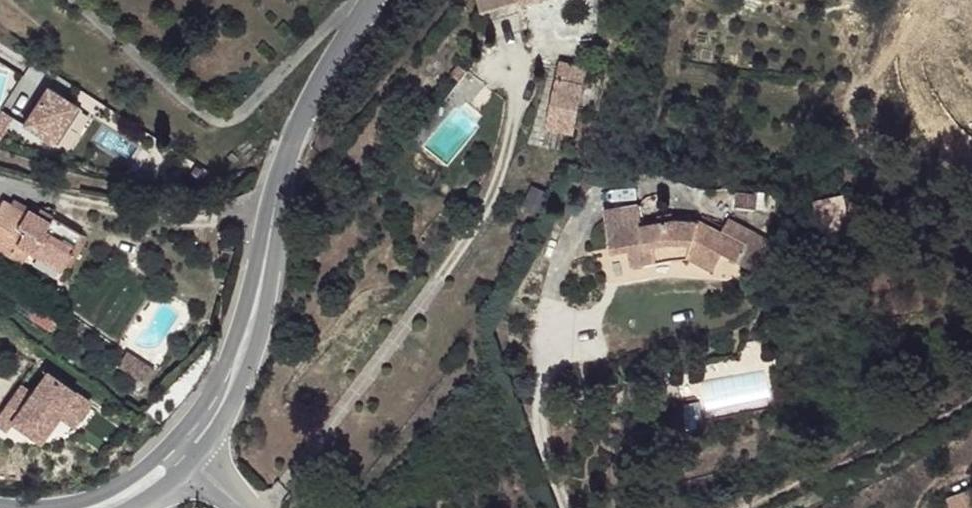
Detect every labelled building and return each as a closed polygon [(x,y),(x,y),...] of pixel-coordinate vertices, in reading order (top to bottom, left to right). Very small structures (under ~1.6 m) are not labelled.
[(481,9),(518,0),(479,0),(481,9)] [(554,60),(537,125),(560,131),(578,67),(554,60)] [(19,123),(54,145),(82,101),(46,79),(19,123)] [(26,200),(0,233),(0,238),(35,266),(45,254),(50,258),(53,254),(76,272),(97,244),(70,223),(66,227),(49,213),(46,217),(26,200)] [(677,229),(604,240),(604,263),(623,262),(624,275),(664,270),(675,250),(691,252),(682,266),(707,282),(718,266),(736,274),(737,272),(755,246),(731,229),(720,245),(699,231),(677,229)] [(769,255),(755,246),(737,272),(751,280),(769,255)] [(675,250),(664,270),(682,266),(691,252),(675,250)] [(127,352),(118,364),(145,383),(154,371),(127,352)] [(11,398),(0,414),(0,427),(8,432),(14,423),(41,441),(59,414),(73,424),(89,402),(46,373),(29,399),(24,406),(11,398)] [(29,399),(16,391),(11,398),(24,406),(29,399)] [(948,507),(971,507),(971,483),(943,495),(948,507)]
